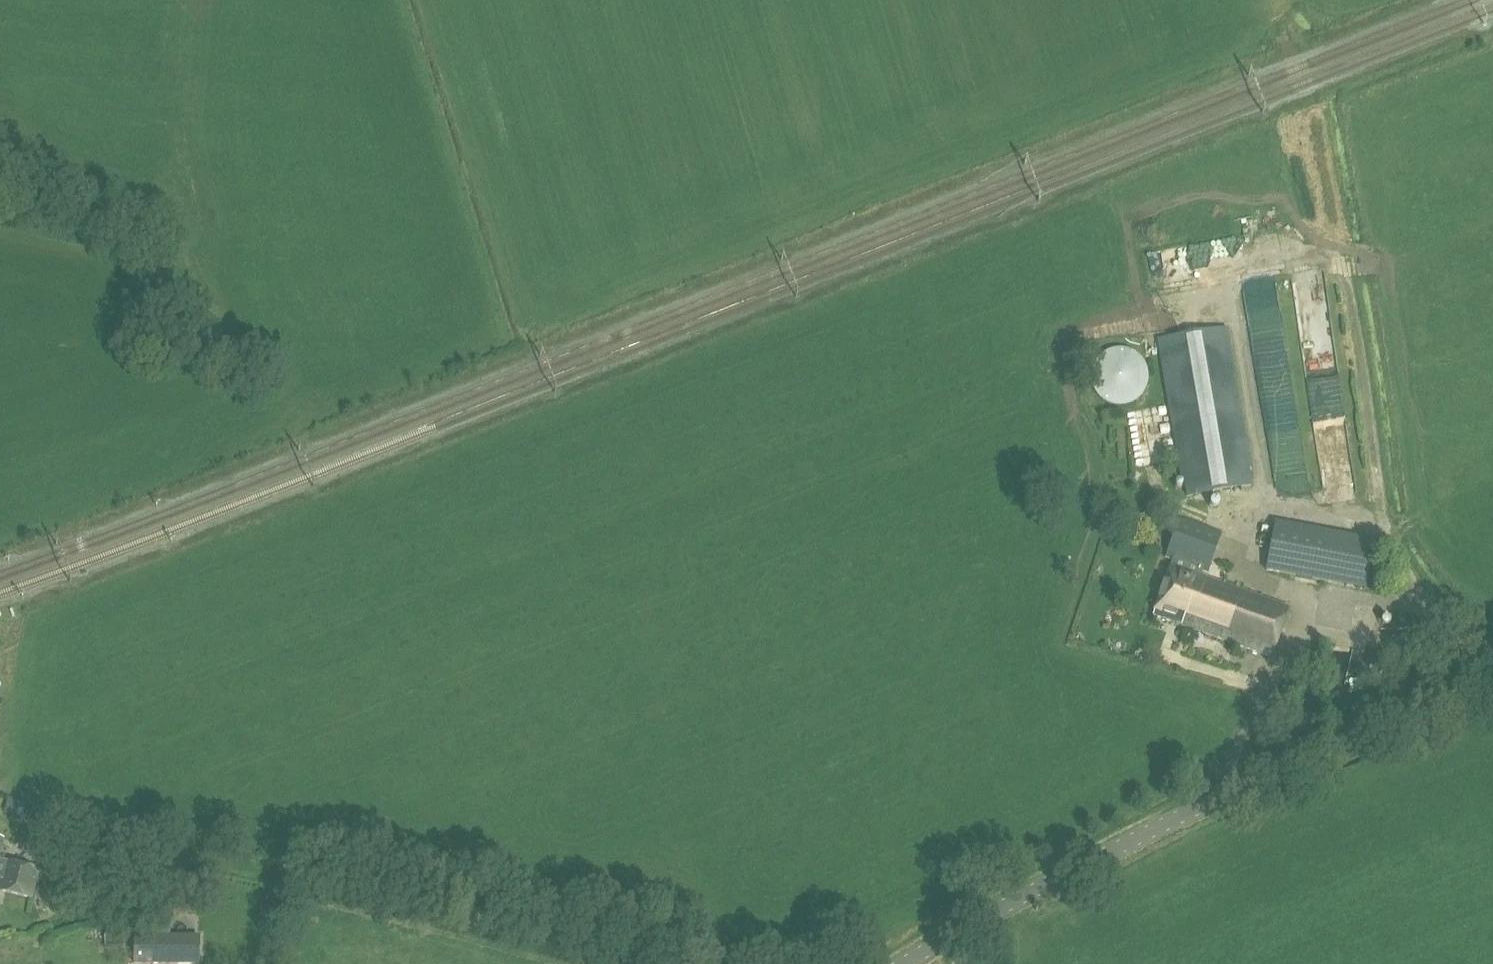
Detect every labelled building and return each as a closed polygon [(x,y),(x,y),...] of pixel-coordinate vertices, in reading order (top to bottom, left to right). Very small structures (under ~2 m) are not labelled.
[(1251,485),(1224,329),(1161,339),(1187,497),(1251,485)] [(1147,368),(1146,366),(1145,364),(1144,362),(1142,360),(1140,357),(1138,356),(1134,353),(1131,351),(1127,350),(1122,349),(1120,349),(1116,350),(1112,351),(1108,352),(1104,354),(1101,357),(1099,358),(1097,362),(1095,363),(1094,365),(1094,367),(1093,369),(1092,371),(1092,373),(1092,375),(1092,378),(1092,380),(1092,382),(1092,384),(1093,386),(1093,388),(1094,390),(1095,392),(1096,393),(1097,395),(1099,397),(1100,398),(1102,400),(1104,401),(1107,403),(1109,404),(1111,405),(1115,406),(1117,406),(1122,406),(1124,406),(1128,405),(1132,403),(1134,402),(1137,400),(1141,397),(1142,396),(1143,394),(1144,392),(1145,390),(1146,388),(1147,386),(1148,384),(1148,382),(1148,380),(1148,378),(1148,376),(1148,374),(1148,372),(1147,369),(1147,368)] [(1344,364),(1315,368),(1328,464),(1357,460),(1344,364)] [(1158,473),(1155,416),(1137,417),(1140,474),(1158,473)] [(1336,499),(1349,499),(1348,481),(1335,481),(1336,499)] [(1271,657),(1288,608),(1200,576),(1201,571),(1207,573),(1221,534),(1179,519),(1166,558),(1173,560),(1153,616),(1271,657)] [(1364,589),(1373,541),(1275,523),(1266,570),(1364,589)] [(6,861),(6,860),(0,858),(0,879),(2,879),(0,885),(0,891),(32,898),(39,869),(6,861)] [(199,937),(171,937),(171,921),(136,920),(137,937),(135,937),(135,963),(199,963),(199,937)]
